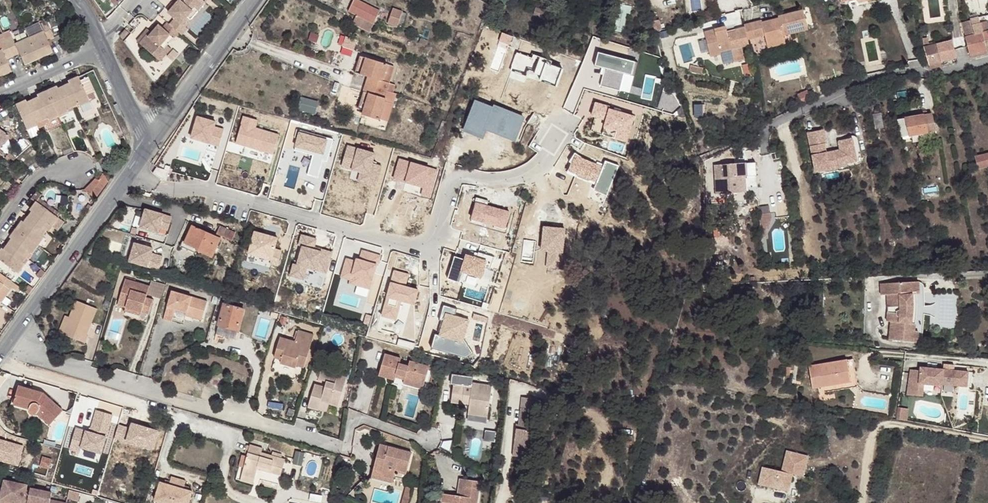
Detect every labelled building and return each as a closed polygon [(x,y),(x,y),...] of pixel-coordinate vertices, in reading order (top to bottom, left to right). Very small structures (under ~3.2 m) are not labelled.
[(161,23),(170,30),(172,32),(174,29),(175,30),(179,26),(173,21),(179,14),(190,0),(168,0),(166,3),(161,9),(160,10),(167,16),(161,23)] [(179,14),(182,17),(195,0),(190,0),(179,14)] [(349,9),(373,23),(380,10),(361,0),(353,0),(349,9)] [(393,8),(388,22),(398,25),(403,11),(393,8)] [(764,20),(753,22),(757,37),(767,34),(769,40),(787,36),(786,34),(810,28),(806,10),(781,17),(781,18),(782,23),(775,24),(774,19),(765,22),(764,20)] [(11,71),(6,60),(19,54),(24,66),(52,53),(47,41),(53,38),(45,21),(38,24),(39,26),(42,31),(35,34),(14,43),(11,36),(0,41),(0,48),(1,50),(0,51),(0,76),(11,71)] [(138,34),(135,37),(151,52),(161,41),(170,30),(161,23),(159,21),(154,27),(148,22),(138,34)] [(967,37),(972,35),(972,34),(970,26),(972,25),(971,21),(964,23),(967,37)] [(747,28),(750,39),(757,37),(753,22),(747,24),(747,28)] [(970,26),(972,34),(972,35),(975,35),(979,51),(980,56),(983,55),(987,53),(987,46),(984,32),(983,27),(982,22),(980,23),(972,25),(970,26)] [(35,34),(42,31),(39,26),(33,29),(35,34)] [(119,32),(123,36),(129,30),(125,26),(119,32)] [(731,40),(729,33),(728,26),(706,32),(712,56),(724,53),(723,50),(734,48),(743,46),(751,44),(750,39),(747,28),(738,31),(740,39),(731,40)] [(738,31),(729,33),(731,40),(740,39),(738,31)] [(340,34),(338,43),(343,44),(341,52),(353,56),(358,38),(340,34)] [(967,37),(966,37),(970,53),(972,52),(979,51),(975,35),(972,35),(967,37)] [(787,36),(769,40),(770,46),(788,41),(787,36)] [(953,40),(937,44),(941,60),(957,56),(953,40)] [(161,41),(151,52),(155,55),(164,44),(161,41)] [(925,47),(928,61),(929,64),(941,60),(937,44),(925,47)] [(743,46),(734,48),(736,59),(746,57),(743,46)] [(629,59),(600,51),(596,65),(606,68),(601,85),(621,90),(626,70),(629,59)] [(534,59),(519,53),(511,71),(527,77),(529,72),(543,76),(541,82),(556,88),(563,70),(548,64),(549,60),(535,55),(534,59)] [(356,75),(362,77),(367,59),(361,58),(356,75)] [(370,94),(365,111),(364,116),(381,121),(387,99),(386,99),(382,98),(384,91),(388,92),(390,84),(383,82),(388,66),(367,59),(362,77),(368,78),(374,80),(372,87),(369,86),(367,93),(370,94)] [(639,62),(629,59),(626,70),(636,73),(639,62)] [(941,60),(929,64),(930,70),(942,66),(941,60)] [(83,107),(92,104),(80,76),(70,81),(71,85),(59,90),(57,87),(38,95),(39,99),(28,103),(26,100),(17,104),(28,129),(38,126),(37,121),(49,116),(51,121),(70,112),(69,109),(81,103),(83,107)] [(360,109),(365,111),(370,94),(367,93),(369,86),(372,87),(374,80),(368,78),(360,109)] [(317,113),(319,100),(302,96),(299,110),(317,113)] [(802,107),(805,105),(809,103),(804,96),(798,99),(802,107)] [(493,108),(476,101),(466,128),(482,135),(486,127),(516,138),(524,117),(501,107),(500,109),(494,106),(493,108)] [(610,107),(596,103),(592,116),(607,120),(605,127),(617,131),(615,139),(627,142),(635,117),(620,113),(613,111),(609,110),(610,107)] [(92,104),(83,107),(86,115),(95,112),(92,104)] [(924,116),(897,120),(901,137),(927,133),(927,132),(935,130),(931,112),(928,112),(929,120),(925,120),(924,116)] [(872,113),(876,129),(883,128),(881,113),(872,113)] [(257,119),(243,116),(235,142),(273,153),(278,134),(255,127),(257,119)] [(215,122),(197,117),(191,137),(219,146),(223,129),(213,127),(215,122)] [(38,126),(28,129),(33,138),(41,135),(38,126)] [(617,131),(605,127),(603,135),(615,139),(617,131)] [(0,143),(2,144),(9,135),(0,129),(0,143)] [(305,131),(300,129),(295,149),(313,154),(308,174),(318,177),(323,157),(328,158),(333,138),(323,135),(322,138),(305,133),(305,131)] [(823,131),(808,134),(816,173),(838,168),(837,166),(847,164),(856,162),(852,140),(842,142),(838,143),(840,152),(826,154),(824,145),(826,145),(823,131)] [(841,139),(842,142),(852,140),(856,162),(847,164),(847,167),(856,165),(857,165),(858,165),(858,164),(859,164),(860,163),(860,162),(861,162),(861,161),(861,160),(861,159),(858,142),(858,141),(857,141),(857,140),(856,140),(856,139),(855,138),(854,138),(853,137),(852,137),(851,137),(841,139)] [(375,152),(347,145),(341,165),(361,171),(369,173),(366,182),(375,184),(381,164),(372,162),(375,152)] [(987,164),(987,153),(979,155),(981,166),(987,164)] [(586,160),(575,154),(570,162),(573,164),(570,172),(577,175),(577,177),(591,182),(592,180),(598,182),(596,187),(610,192),(620,165),(606,160),(604,166),(586,160)] [(438,169),(400,158),(395,178),(403,180),(403,178),(407,179),(406,181),(424,186),(422,193),(430,196),(438,169)] [(748,186),(757,185),(756,162),(717,164),(718,193),(748,191),(748,186)] [(369,173),(361,171),(358,180),(366,182),(369,173)] [(85,192),(96,200),(109,183),(105,176),(104,176),(99,182),(97,180),(85,192)] [(489,201),(476,198),(474,206),(475,206),(471,222),(481,225),(482,223),(494,226),(493,228),(504,231),(509,213),(487,206),(489,201)] [(45,238),(44,236),(52,226),(54,227),(59,218),(36,201),(30,210),(32,212),(24,222),(22,220),(10,237),(12,239),(4,249),(2,248),(0,251),(0,259),(19,273),(25,265),(23,263),(32,253),(33,254),(45,238)] [(133,224),(140,226),(145,208),(138,207),(133,224)] [(140,226),(159,232),(160,227),(168,229),(172,216),(145,208),(140,226)] [(770,214),(760,215),(761,229),(768,229),(770,218),(770,214)] [(67,223),(59,218),(54,227),(61,231),(67,223)] [(137,227),(131,225),(128,232),(136,234),(137,227)] [(198,249),(198,251),(212,258),(221,238),(220,237),(221,235),(234,241),(238,232),(221,225),(217,236),(193,225),(190,232),(185,243),(198,249)] [(564,229),(543,227),(541,247),(548,247),(547,251),(546,267),(560,269),(564,229)] [(715,228),(715,237),(729,236),(729,227),(723,228),(715,228)] [(197,253),(198,251),(198,249),(185,243),(190,232),(187,231),(181,247),(197,253)] [(277,238),(254,231),(248,253),(270,260),(269,263),(277,265),(281,251),(274,249),(277,238)] [(316,239),(302,235),(298,245),(302,246),(297,264),(293,263),(290,275),(303,279),(307,267),(326,273),(332,252),(322,249),(321,252),(313,249),(314,247),(316,239)] [(128,260),(158,269),(162,255),(151,252),(152,247),(134,242),(128,260)] [(355,261),(346,259),(341,277),(350,280),(349,283),(369,289),(376,265),(377,265),(380,256),(361,250),(359,260),(356,259),(355,261)] [(464,259),(454,256),(447,279),(460,283),(464,272),(481,277),(484,267),(490,269),(494,256),(478,251),(476,258),(466,255),(464,259)] [(408,275),(394,271),(383,310),(397,314),(401,301),(414,305),(418,290),(412,289),(411,292),(400,289),(401,286),(405,287),(408,275)] [(5,285),(11,290),(15,284),(0,273),(0,292),(5,285)] [(119,306),(128,309),(151,315),(154,304),(147,302),(149,295),(152,287),(128,280),(119,306)] [(153,282),(152,287),(149,295),(156,297),(163,299),(167,286),(153,282)] [(921,282),(901,284),(901,294),(890,295),(891,308),(893,308),(893,313),(890,313),(889,322),(893,322),(892,330),(901,331),(900,341),(919,343),(920,332),(917,331),(918,324),(911,323),(912,306),(915,306),(914,295),(918,295),(922,295),(921,282)] [(901,284),(883,285),(883,295),(890,295),(901,294),(901,284)] [(0,292),(0,300),(2,302),(11,290),(5,285),(0,292)] [(166,316),(174,319),(176,314),(177,311),(194,316),(193,319),(203,322),(209,302),(173,292),(166,316)] [(156,297),(149,295),(147,302),(154,304),(156,297)] [(71,317),(65,334),(88,342),(90,335),(89,335),(99,308),(77,300),(71,317)] [(216,335),(236,341),(244,312),(224,306),(216,335)] [(456,310),(443,306),(438,321),(443,323),(439,337),(434,335),(430,349),(465,359),(473,354),(463,340),(468,322),(454,317),(456,310)] [(151,315),(128,309),(127,313),(150,319),(151,315)] [(177,311),(176,314),(193,319),(194,316),(177,311)] [(60,332),(65,334),(71,317),(67,315),(60,332)] [(901,331),(892,330),(891,340),(900,341),(901,331)] [(283,338),(276,358),(284,361),(282,364),(298,369),(299,366),(306,369),(317,336),(301,331),(297,342),(283,338)] [(407,377),(407,381),(421,384),(426,376),(430,377),(432,368),(412,362),(411,367),(402,365),(403,360),(387,355),(381,376),(397,380),(398,375),(407,377)] [(811,366),(815,386),(852,379),(849,359),(811,366)] [(923,371),(914,370),(910,395),(925,396),(926,384),(945,386),(945,385),(975,387),(976,373),(956,371),(957,365),(947,364),(947,370),(923,368),(923,371)] [(330,405),(339,407),(348,378),(323,370),(320,379),(328,382),(327,386),(317,383),(309,407),(320,411),(321,409),(323,402),(330,405)] [(451,385),(454,386),(452,403),(463,405),(464,399),(471,400),(470,406),(469,416),(487,419),(493,388),(473,384),(474,378),(453,375),(451,385)] [(421,384),(407,381),(406,384),(426,389),(430,377),(426,376),(421,384)] [(39,414),(51,425),(63,411),(44,393),(20,386),(14,404),(29,408),(30,412),(32,414),(36,415),(39,414)] [(328,411),(330,405),(323,402),(321,409),(328,411)] [(542,416),(544,405),(541,404),(526,402),(521,434),(518,434),(516,452),(534,455),(540,415),(542,416)] [(911,408),(902,407),(900,419),(909,420),(911,408)] [(101,411),(99,418),(115,422),(117,415),(101,411)] [(115,422),(99,418),(95,433),(80,429),(74,449),(84,452),(85,448),(105,454),(115,422)] [(124,425),(121,438),(143,444),(146,435),(155,438),(159,425),(149,422),(148,426),(137,422),(136,428),(130,426),(124,425)] [(484,442),(495,443),(497,428),(492,428),(491,436),(485,436),(484,442)] [(155,438),(146,435),(143,444),(141,451),(150,453),(155,438)] [(0,440),(0,461),(21,467),(27,448),(0,440)] [(243,474),(255,478),(258,468),(281,475),(286,458),(282,457),(268,453),(263,452),(264,447),(251,444),(248,455),(245,467),(243,474)] [(376,447),(370,472),(378,474),(381,480),(388,482),(391,479),(393,473),(404,476),(409,455),(376,447)] [(294,463),(302,465),(305,452),(297,450),(294,463)] [(808,456),(787,451),(782,471),(763,467),(759,484),(789,491),(792,474),(803,476),(808,456)] [(36,474),(48,478),(54,458),(42,455),(36,474)] [(378,474),(370,472),(367,481),(390,486),(391,479),(388,482),(381,480),(378,474)] [(254,483),(255,478),(243,474),(241,479),(254,483)] [(158,501),(165,502),(193,502),(196,492),(192,491),(187,489),(188,487),(189,482),(175,477),(173,482),(173,485),(168,484),(164,483),(158,501)] [(535,479),(527,477),(525,486),(534,487),(535,479)] [(28,485),(5,481),(0,502),(25,502),(27,491),(28,485)] [(483,486),(467,484),(467,492),(469,492),(467,502),(461,501),(447,499),(447,502),(481,502),(483,486)] [(401,502),(409,502),(413,488),(405,486),(401,502)] [(52,492),(31,488),(30,492),(28,502),(50,502),(51,500),(52,492)] [(79,500),(81,492),(70,489),(68,498),(79,500)] [(462,491),(461,501),(467,502),(469,492),(467,492),(462,491)]
